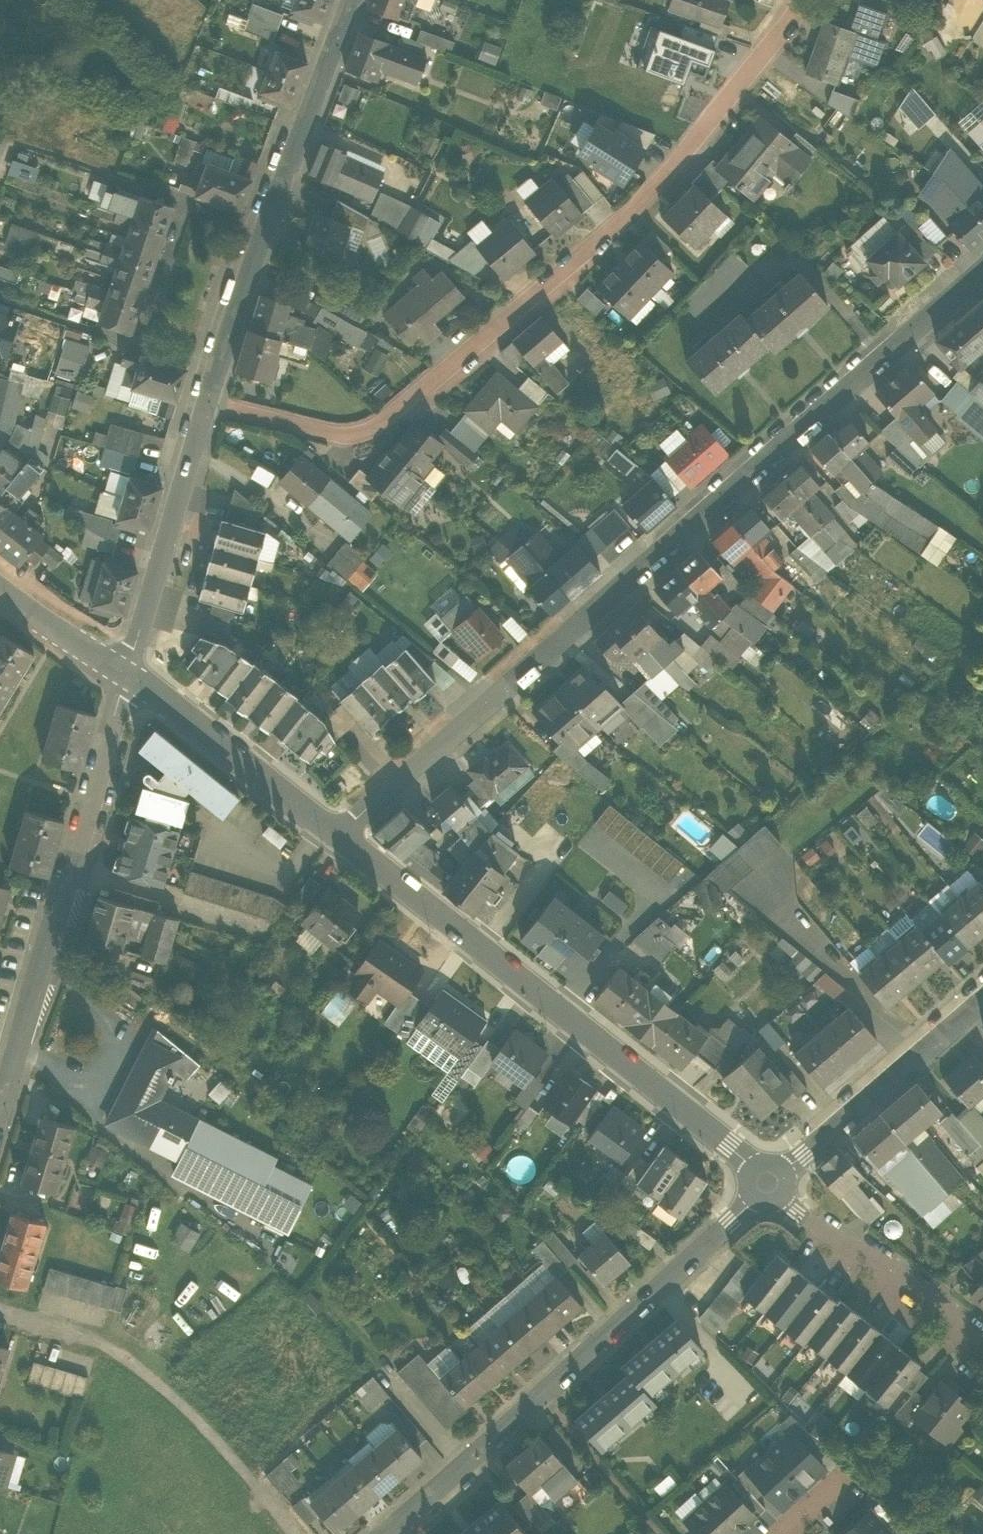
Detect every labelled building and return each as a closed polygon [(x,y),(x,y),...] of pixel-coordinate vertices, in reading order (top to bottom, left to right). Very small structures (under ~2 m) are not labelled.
[(280,6),(292,10),(296,0),(282,0),(280,6)] [(331,1),(329,0),(296,0),(292,10),(289,16),(310,24),(312,18),(323,22),(331,1)] [(404,0),(372,0),(369,7),(409,22),(411,17),(414,16),(416,11),(414,7),(415,5),(404,1),(404,0)] [(701,21),(703,18),(721,25),(722,22),(730,0),(729,0),(671,0),(668,7),(701,21)] [(254,3),(249,16),(279,28),(284,14),(254,3)] [(860,5),(852,30),(871,37),(875,39),(884,13),(860,5)] [(272,44),(279,28),(249,16),(244,29),(271,40),(271,43),(272,44)] [(717,35),(725,38),(730,26),(722,22),(721,25),(703,18),(701,21),(699,28),(717,35)] [(982,47),(982,20),(971,40),(982,47)] [(864,57),(871,37),(852,30),(825,21),(806,74),(836,85),(848,52),(864,57)] [(683,23),(679,36),(713,48),(717,35),(699,28),(683,23)] [(637,67),(644,70),(659,29),(650,25),(642,47),(644,47),(637,67)] [(421,29),(416,41),(424,43),(443,50),(447,39),(421,29)] [(715,49),(713,48),(679,36),(659,29),(644,70),(683,84),(688,72),(705,78),(715,49)] [(379,68),(417,83),(427,59),(419,56),(396,47),(360,33),(346,69),(374,80),(379,68)] [(419,56),(424,43),(416,41),(400,35),(396,47),(419,56)] [(885,42),(875,39),(871,37),(864,57),(878,62),(885,42)] [(485,40),(480,57),(496,62),(501,45),(485,40)] [(278,45),(269,71),(300,83),(308,63),(296,59),(299,53),(278,45)] [(292,103),(300,83),(269,71),(258,97),(279,105),(281,99),(292,103)] [(361,89),(344,83),(338,101),(355,107),(361,89)] [(179,84),(174,100),(183,103),(190,88),(179,84)] [(225,102),(229,91),(219,87),(215,98),(225,102)] [(919,130),(936,115),(912,87),(898,108),(919,130)] [(827,103),(852,119),(859,99),(832,90),(827,103)] [(225,102),(249,111),(253,100),(229,91),(225,102)] [(544,105),(559,111),(564,98),(549,92),(544,105)] [(174,100),(168,114),(180,119),(185,104),(183,103),(174,100)] [(982,119),(982,102),(982,101),(959,121),(968,131),(982,119)] [(180,119),(168,114),(163,128),(174,132),(180,119)] [(740,187),(751,196),(764,181),(759,177),(769,165),(787,181),(783,185),(788,190),(794,183),(791,181),(809,159),(788,141),(759,117),(757,119),(760,121),(745,139),(742,136),(718,164),(716,166),(730,177),(739,184),(736,187),(739,189),(740,187)] [(968,131),(968,132),(982,149),(982,119),(968,131)] [(622,121),(615,131),(643,149),(643,150),(644,151),(655,134),(622,121)] [(622,183),(643,150),(643,149),(615,131),(613,134),(598,124),(580,152),(596,162),(594,165),(622,183)] [(788,141),(809,159),(817,149),(796,132),(788,141)] [(440,140),(430,134),(421,151),(431,157),(440,140)] [(171,161),(188,167),(197,141),(181,135),(171,161)] [(333,182),(372,199),(382,175),(344,159),(347,151),(323,141),(308,175),(332,185),(333,182)] [(202,162),(208,164),(222,169),(226,155),(207,148),(202,162)] [(932,174),(946,184),(968,208),(982,194),(982,190),(948,150),(932,174)] [(386,167),(347,151),(344,159),(382,175),(386,167)] [(235,159),(226,155),(222,169),(230,172),(235,159)] [(238,175),(245,158),(236,155),(235,159),(230,172),(238,175)] [(238,175),(251,180),(258,163),(245,158),(238,175)] [(40,168),(13,159),(7,174),(34,183),(40,168)] [(712,159),(701,171),(721,187),(730,177),(716,166),(718,164),(712,159)] [(201,182),(208,164),(202,162),(198,160),(191,178),(201,182)] [(196,196),(218,203),(230,172),(222,169),(208,164),(201,182),(196,196)] [(577,183),(594,203),(603,195),(583,170),(573,178),(577,183)] [(722,188),(721,187),(701,171),(691,182),(694,185),(694,184),(711,200),(722,188)] [(238,175),(230,172),(218,203),(239,211),(251,180),(238,175)] [(559,185),(565,193),(577,183),(573,178),(570,174),(559,185)] [(946,184),(932,174),(921,190),(933,198),(939,205),(935,209),(948,225),(967,208),(946,184)] [(179,189),(196,196),(201,182),(191,178),(184,176),(179,189)] [(554,179),(539,191),(531,182),(528,182),(518,190),(519,193),(526,202),(525,203),(553,237),(582,213),(565,193),(559,185),(554,179)] [(102,201),(106,190),(108,184),(94,180),(88,197),(102,201)] [(565,193),(582,213),(594,203),(577,183),(565,193)] [(662,218),(694,248),(714,226),(711,223),(723,211),(711,200),(694,184),(694,185),(662,218)] [(117,212),(134,217),(140,202),(106,190),(102,201),(101,206),(117,212)] [(928,202),(935,209),(939,205),(933,198),(921,190),(918,195),(928,202)] [(372,215),(419,242),(432,220),(410,207),(409,209),(396,201),(385,194),(373,213),(372,215)] [(968,208),(982,225),(982,194),(968,208)] [(142,195),(140,202),(134,217),(166,228),(173,206),(142,195)] [(330,217),(350,225),(356,210),(337,199),(330,217)] [(922,220),(904,205),(896,214),(914,230),(922,220)] [(98,215),(114,221),(117,212),(101,206),(98,215)] [(982,236),(982,225),(968,208),(967,208),(948,225),(969,248),(982,236)] [(363,230),(368,217),(356,210),(350,225),(363,230)] [(134,217),(117,212),(114,221),(131,227),(134,217)] [(340,244),(343,245),(350,225),(330,217),(316,212),(310,228),(313,229),(306,248),(334,258),(340,244)] [(159,249),(166,228),(134,217),(131,227),(127,238),(159,249)] [(887,275),(896,286),(924,262),(923,261),(908,244),(897,232),(896,233),(883,217),(846,249),(847,251),(845,252),(848,255),(850,253),(863,268),(868,263),(875,271),(869,276),(876,285),(887,275)] [(474,241),(477,245),(493,232),(482,219),(467,232),(474,241)] [(442,225),(432,220),(419,242),(429,248),(434,238),(442,225)] [(507,220),(493,232),(477,245),(479,246),(490,237),(492,238),(510,223),(507,220)] [(5,243),(32,252),(39,231),(12,222),(5,243)] [(490,262),(503,278),(534,252),(510,223),(492,238),(490,237),(479,246),(477,247),(490,262)] [(363,230),(350,225),(343,245),(355,249),(363,230)] [(641,242),(660,260),(671,248),(652,230),(641,242)] [(115,234),(111,245),(124,250),(127,238),(115,234)] [(908,244),(923,261),(937,249),(919,234),(908,244)] [(91,249),(103,253),(106,244),(88,237),(85,247),(91,249)] [(152,270),(159,249),(127,238),(124,250),(121,259),(152,270)] [(460,252),(434,238),(429,248),(451,260),(460,252)] [(449,261),(474,275),(490,262),(477,247),(479,246),(477,245),(474,241),(460,252),(451,260),(449,261)] [(640,241),(618,264),(651,295),(660,285),(655,281),(668,267),(660,260),(641,242),(640,241)] [(111,245),(106,244),(103,253),(121,259),(124,250),(111,245)] [(88,259),(100,263),(103,253),(91,249),(88,259)] [(121,259),(103,253),(100,263),(117,269),(121,259)] [(145,290),(152,270),(121,259),(117,269),(113,280),(145,290)] [(641,305),(651,295),(618,264),(596,287),(624,313),(636,300),(641,305)] [(0,265),(0,278),(17,283),(21,272),(0,265)] [(655,281),(660,285),(673,271),(668,267),(655,281)] [(418,334),(427,343),(437,334),(429,325),(435,320),(464,293),(444,271),(435,280),(424,269),(414,278),(422,288),(409,300),(405,296),(383,316),(408,343),(418,334)] [(799,272),(745,319),(765,342),(774,352),(787,340),(784,337),(793,329),(798,334),(807,326),(803,321),(812,313),(814,315),(827,304),(799,272)] [(74,290),(89,295),(92,285),(77,280),(74,290)] [(138,311),(145,290),(113,280),(110,291),(106,301),(138,311)] [(110,291),(92,285),(89,295),(106,301),(110,291)] [(577,299),(595,315),(604,305),(586,289),(577,299)] [(71,299),(86,304),(89,295),(74,290),(71,299)] [(106,301),(89,295),(86,304),(103,310),(106,301)] [(260,295),(250,330),(277,338),(280,339),(284,324),(287,314),(290,304),(260,295)] [(331,295),(324,307),(346,320),(360,327),(361,326),(367,315),(331,295)] [(317,319),(324,307),(305,296),(298,308),(317,319)] [(629,318),(641,305),(636,300),(624,313),(629,318)] [(982,300),(937,340),(936,340),(960,368),(982,347),(982,301),(982,300)] [(131,333),(138,311),(106,301),(103,310),(99,322),(131,333)] [(5,316),(9,306),(0,303),(0,314),(5,316)] [(336,331),(339,332),(346,320),(324,307),(317,319),(316,321),(318,322),(336,331)] [(757,348),(765,342),(745,319),(741,314),(740,313),(686,361),(711,389),(718,383),(721,386),(736,373),(738,375),(747,368),(745,365),(760,352),(757,348)] [(6,354),(16,324),(12,322),(13,319),(11,318),(12,318),(5,316),(0,314),(0,352),(6,354)] [(305,319),(287,314),(284,324),(315,333),(317,329),(304,325),(305,319)] [(527,357),(534,365),(544,356),(563,340),(542,316),(513,340),(527,357)] [(360,327),(346,320),(339,332),(360,343),(367,331),(360,327)] [(443,328),(435,320),(429,325),(437,334),(443,328)] [(315,333),(311,349),(324,363),(336,331),(318,322),(317,329),(315,333)] [(284,324),(280,339),(280,340),(311,349),(315,333),(284,324)] [(271,352),(277,338),(250,330),(249,330),(237,372),(270,382),(279,354),(271,352)] [(378,337),(367,331),(360,343),(372,349),(378,337)] [(55,373),(78,381),(89,346),(66,339),(55,373)] [(503,354),(516,365),(527,357),(513,340),(501,351),(500,352),(503,354)] [(389,355),(376,347),(364,368),(378,376),(389,355)] [(121,364),(126,366),(121,384),(133,388),(138,369),(142,356),(125,350),(121,364)] [(133,388),(134,388),(154,394),(164,362),(142,356),(138,369),(133,388)] [(534,365),(540,372),(550,364),(544,356),(534,365)] [(121,384),(126,366),(121,364),(114,362),(105,394),(117,397),(121,384)] [(164,362),(154,394),(163,397),(176,401),(186,369),(164,362)] [(568,384),(550,364),(540,372),(558,393),(568,384)] [(938,399),(932,393),(908,365),(876,393),(897,416),(900,420),(919,443),(920,442),(935,429),(922,415),(938,401),(938,399)] [(11,369),(8,379),(23,382),(25,374),(25,373),(11,369)] [(486,428),(491,431),(504,414),(521,427),(538,405),(518,389),(497,372),(466,412),(467,413),(486,428)] [(43,379),(25,374),(23,382),(20,394),(39,398),(43,379)] [(982,402),(982,375),(970,391),(982,402)] [(518,389),(538,405),(549,392),(529,376),(518,389)] [(8,379),(0,415),(0,429),(9,434),(14,423),(20,394),(23,382),(8,379)] [(970,391),(957,381),(942,399),(941,401),(958,415),(956,417),(982,439),(982,402),(970,391)] [(392,390),(386,383),(374,393),(380,400),(392,390)] [(133,388),(121,384),(117,397),(130,401),(134,388),(133,388)] [(94,394),(74,388),(71,399),(69,407),(88,413),(94,394)] [(149,411),(154,394),(134,388),(130,401),(129,405),(149,411)] [(66,416),(69,407),(71,399),(53,394),(48,411),(66,416)] [(158,414),(163,397),(154,394),(149,411),(158,414)] [(158,414),(171,418),(176,401),(163,397),(158,414)] [(66,416),(48,411),(46,419),(45,423),(63,428),(66,416)] [(467,413),(452,433),(470,448),(486,428),(467,413)] [(35,415),(32,427),(27,447),(36,453),(37,451),(45,423),(46,419),(35,415)] [(900,420),(897,416),(879,431),(897,446),(918,464),(917,465),(919,467),(932,455),(920,442),(919,443),(900,420)] [(848,418),(829,434),(872,483),(882,474),(862,450),(869,443),(848,418)] [(7,447),(4,450),(24,465),(27,447),(32,427),(30,427),(29,428),(18,423),(7,447)] [(106,447),(137,456),(138,456),(145,433),(111,423),(108,435),(105,447),(106,447)] [(415,423),(391,452),(422,477),(433,463),(429,460),(441,445),(436,440),(415,423)] [(477,454),(470,448),(452,433),(446,428),(436,440),(441,445),(447,447),(468,465),(477,454)] [(659,444),(669,456),(687,440),(677,428),(659,444)] [(689,482),(690,484),(725,454),(702,428),(687,440),(669,456),(668,458),(674,465),(689,482)] [(92,443),(105,447),(108,435),(95,431),(92,443)] [(841,498),(847,505),(872,483),(829,434),(811,450),(833,475),(835,476),(841,484),(834,490),(841,498)] [(887,456),(908,475),(917,465),(918,464),(897,446),(887,456)] [(27,447),(24,465),(30,458),(42,467),(48,456),(37,451),(36,453),(27,447)] [(106,447),(100,465),(112,466),(129,466),(134,467),(137,456),(106,447)] [(6,486),(24,465),(4,450),(2,448),(0,450),(0,481),(6,486)] [(608,458),(627,473),(635,463),(617,448),(608,458)] [(435,489),(422,477),(391,452),(388,449),(382,457),(384,458),(369,477),(381,488),(382,488),(402,505),(403,504),(415,514),(435,489)] [(281,482),(309,504),(329,479),(301,457),(281,482)] [(6,486),(5,487),(19,497),(19,496),(23,492),(43,468),(42,467),(30,458),(24,465),(6,486)] [(650,474),(656,481),(669,469),(674,465),(668,458),(650,474)] [(798,461),(780,477),(822,526),(833,517),(812,493),(820,486),(798,461)] [(132,471),(134,467),(129,466),(112,466),(100,465),(131,474),(132,471)] [(275,474),(258,465),(251,478),(268,487),(275,474)] [(674,465),(669,469),(684,486),(689,482),(674,465)] [(350,481),(372,499),(381,488),(369,477),(359,469),(350,481)] [(671,498),(684,486),(669,469),(656,481),(671,498)] [(124,498),(130,477),(110,471),(104,491),(113,495),(124,498)] [(130,477),(124,498),(156,508),(162,487),(151,484),(153,478),(132,471),(131,474),(130,477)] [(622,504),(646,531),(676,505),(676,504),(652,477),(622,504)] [(840,539),(822,526),(780,477),(762,493),(784,518),(791,512),(812,536),(813,536),(826,551),(840,539)] [(371,514),(329,479),(309,504),(351,538),(371,514)] [(939,526),(872,483),(847,505),(881,528),(920,554),(939,526)] [(0,494),(0,502),(14,512),(23,500),(19,496),(19,497),(5,487),(0,494)] [(118,519),(124,498),(113,495),(104,491),(101,489),(95,512),(118,519)] [(234,489),(229,508),(252,515),(255,505),(234,489)] [(150,529),(156,508),(124,498),(118,519),(117,521),(116,525),(121,526),(137,531),(139,526),(150,529)] [(843,516),(875,538),(881,528),(847,505),(841,498),(833,506),(843,516)] [(14,512),(0,502),(0,523),(0,522),(3,525),(14,512)] [(749,505),(730,521),(773,570),(783,561),(762,537),(770,530),(749,505)] [(30,507),(21,518),(36,529),(44,519),(30,507)] [(68,516),(79,524),(83,511),(71,507),(68,516)] [(249,526),(252,515),(229,508),(225,520),(249,526)] [(599,551),(599,552),(628,527),(613,509),(583,534),(599,551)] [(113,520),(83,511),(79,524),(87,528),(107,539),(113,520)] [(20,517),(14,512),(3,525),(0,522),(0,523),(0,542),(20,517)] [(36,529),(21,518),(20,517),(0,542),(0,549),(20,565),(27,557),(41,539),(43,535),(36,529)] [(222,519),(214,545),(258,558),(262,545),(263,542),(266,531),(249,526),(225,520),(222,519)] [(117,521),(113,520),(107,539),(117,541),(121,526),(116,525),(117,521)] [(790,583),(773,570),(730,521),(730,520),(711,537),(734,563),(742,556),(763,580),(755,591),(773,605),(781,595),(782,596),(783,594),(782,593),(790,583)] [(499,541),(500,541),(513,552),(523,544),(527,540),(515,526),(499,541)] [(113,554),(117,541),(107,539),(87,528),(82,545),(113,554)] [(535,532),(527,540),(523,544),(546,571),(559,560),(535,532)] [(564,556),(577,570),(591,558),(599,551),(583,534),(579,537),(561,552),(564,556)] [(812,536),(797,548),(815,561),(826,551),(813,536),(812,536)] [(27,557),(36,564),(49,546),(41,539),(27,557)] [(508,556),(513,552),(500,541),(490,552),(504,562),(509,557),(508,556)] [(509,557),(532,583),(546,571),(523,544),(513,552),(508,556),(509,557)] [(214,545),(206,572),(251,585),(254,571),(255,571),(255,568),(258,558),(214,545)] [(62,557),(50,547),(41,558),(53,568),(62,557)] [(60,554),(71,563),(77,556),(66,547),(60,554)] [(832,573),(815,561),(797,548),(789,555),(816,586),(832,573)] [(346,581),(353,572),(363,561),(349,549),(332,569),(346,581)] [(720,618),(721,617),(730,609),(730,608),(718,594),(714,596),(707,588),(722,575),(698,549),(677,568),(720,618)] [(88,576),(99,583),(107,556),(106,556),(104,562),(93,558),(88,576)] [(128,563),(107,556),(99,583),(131,592),(137,571),(127,568),(128,563)] [(559,560),(546,571),(569,598),(587,582),(577,570),(564,556),(559,560)] [(601,570),(591,558),(577,570),(587,582),(601,570)] [(377,572),(363,561),(353,572),(367,584),(377,572)] [(711,625),(720,618),(677,568),(655,586),(678,614),(694,602),(700,609),(697,612),(709,627),(711,625)] [(569,598),(546,571),(532,583),(528,587),(551,614),(569,598)] [(248,594),(251,585),(206,572),(205,578),(204,578),(202,586),(198,599),(212,603),(236,610),(243,612),(247,598),(248,594)] [(90,609),(91,610),(99,583),(88,576),(81,599),(92,602),(90,609)] [(131,592),(99,583),(91,610),(112,616),(114,610),(125,613),(131,592)] [(739,605),(764,624),(773,612),(749,593),(739,605)] [(440,618),(452,631),(477,608),(466,595),(440,618)] [(212,603),(209,614),(232,621),(236,610),(212,603)] [(654,676),(663,667),(673,659),(674,658),(657,639),(660,636),(662,635),(635,604),(612,624),(606,629),(623,649),(634,661),(638,657),(654,676)] [(734,604),(730,608),(730,609),(721,617),(740,632),(740,631),(748,638),(759,624),(734,604)] [(501,636),(477,608),(452,631),(466,647),(470,644),(480,655),(501,636)] [(209,614),(206,625),(229,632),(232,621),(209,614)] [(711,625),(721,635),(726,625),(727,623),(720,618),(711,625)] [(764,628),(759,624),(748,638),(753,642),(764,628)] [(226,643),(229,632),(206,625),(203,637),(224,643),(225,644),(226,643)] [(611,660),(623,649),(606,629),(594,640),(611,660)] [(683,650),(690,657),(699,647),(701,645),(683,631),(674,640),(683,650)] [(35,652),(2,632),(0,635),(0,709),(35,652)] [(435,646),(450,663),(460,655),(444,635),(435,646)] [(187,667),(227,696),(228,696),(253,664),(252,663),(225,644),(224,643),(203,637),(201,636),(191,648),(198,653),(187,667)] [(668,645),(660,636),(657,639),(674,658),(683,650),(674,640),(668,645)] [(699,647),(718,664),(728,654),(709,636),(701,645),(699,647)] [(406,647),(426,671),(435,661),(412,642),(406,647)] [(392,659),(385,665),(384,665),(412,697),(411,698),(414,701),(419,696),(426,691),(436,682),(426,671),(406,647),(401,651),(392,659)] [(718,664),(699,647),(690,657),(709,674),(718,664)] [(198,653),(191,648),(180,662),(187,667),(198,653)] [(688,675),(673,659),(663,667),(677,684),(688,675)] [(225,698),(247,716),(276,679),(265,671),(262,669),(253,662),(252,663),(253,664),(228,696),(227,696),(225,698)] [(392,715),(411,698),(412,697),(384,665),(385,665),(382,662),(372,671),(369,674),(361,681),(392,715)] [(561,687),(562,688),(598,730),(622,709),(624,707),(620,703),(601,680),(598,683),(582,665),(567,679),(569,680),(561,687)] [(271,730),(284,712),(296,698),(297,698),(298,697),(289,690),(286,688),(276,679),(247,716),(269,733),(271,731),(271,730)] [(559,686),(561,687),(569,680),(567,679),(559,686)] [(622,709),(640,728),(657,712),(666,704),(646,680),(633,692),(620,703),(624,707),(622,709)] [(387,719),(392,715),(361,681),(353,687),(350,690),(340,699),(342,702),(358,720),(370,734),(380,725),(387,719)] [(577,748),(598,730),(562,688),(535,712),(557,737),(560,734),(564,739),(575,750),(577,748)] [(318,714),(297,698),(296,698),(284,712),(295,721),(281,738),(289,744),(287,746),(310,763),(313,760),(320,750),(327,755),(328,754),(337,742),(335,741),(335,740),(323,720),(316,715),(318,714)] [(342,702),(333,711),(349,729),(358,720),(342,702)] [(42,759),(79,770),(95,714),(73,707),(59,703),(42,759)] [(335,741),(349,729),(333,711),(323,720),(335,740),(335,741)] [(271,731),(281,738),(295,721),(284,712),(271,730),(271,731)] [(138,748),(165,770),(188,789),(223,817),(239,796),(155,728),(138,748)] [(559,756),(578,771),(588,761),(577,748),(575,750),(564,739),(553,750),(559,756)] [(478,778),(492,796),(526,768),(510,748),(489,765),(484,759),(471,770),(478,778)] [(320,750),(313,760),(319,763),(324,762),(330,755),(328,754),(327,755),(320,750)] [(578,771),(602,790),(609,779),(588,761),(578,771)] [(526,768),(492,796),(499,803),(533,776),(526,768)] [(152,786),(151,787),(182,797),(188,789),(165,770),(158,778),(151,772),(148,771),(145,772),(143,775),(143,778),(145,781),(152,786)] [(468,786),(483,804),(492,796),(478,778),(468,786)] [(189,799),(182,797),(151,787),(143,785),(135,810),(147,813),(145,819),(134,816),(133,817),(134,817),(179,831),(180,830),(168,826),(170,820),(182,824),(189,799)] [(462,836),(473,849),(489,834),(488,832),(474,817),(480,812),(469,799),(465,803),(451,787),(433,802),(462,836)] [(604,831),(619,812),(609,804),(594,823),(604,831)] [(372,834),(402,858),(420,841),(429,832),(404,806),(372,834)] [(907,807),(901,821),(920,828),(926,815),(907,807)] [(485,808),(480,812),(474,817),(488,832),(499,823),(485,808)] [(11,865),(48,876),(64,821),(27,810),(11,865)] [(613,838),(628,819),(619,812),(604,831),(613,838)] [(117,872),(163,885),(179,831),(134,817),(133,817),(127,837),(127,838),(125,839),(122,849),(123,851),(122,852),(123,852),(117,872)] [(622,846),(637,827),(628,819),(613,838),(622,846)] [(765,825),(755,834),(771,852),(781,843),(765,825)] [(632,853),(647,834),(637,827),(622,846),(632,853)] [(641,860),(656,841),(647,834),(632,853),(641,860)] [(762,859),(771,852),(755,834),(746,841),(762,859)] [(448,848),(463,865),(474,851),(473,849),(462,836),(448,848)] [(500,840),(484,859),(502,874),(518,854),(500,840)] [(402,858),(443,890),(453,878),(432,861),(437,855),(420,841),(402,858)] [(650,868),(665,849),(656,841),(641,860),(650,868)] [(753,867),(762,859),(746,841),(737,849),(753,867)] [(659,875),(674,856),(665,849),(650,868),(659,875)] [(744,875),(753,867),(737,849),(728,857),(744,875)] [(504,874),(502,874),(484,859),(474,851),(463,865),(453,878),(443,890),(473,914),(486,898),(489,901),(497,891),(493,888),(504,874)] [(674,856),(659,875),(669,883),(684,863),(674,856)] [(735,883),(744,875),(728,857),(719,865),(735,883)] [(726,891),(735,883),(719,865),(707,875),(708,875),(726,891)] [(971,869),(951,887),(960,898),(980,880),(971,869)] [(268,920),(277,926),(289,907),(275,897),(190,871),(183,893),(268,920)] [(296,897),(311,910),(327,890),(310,876),(296,897)] [(960,898),(982,925),(982,883),(980,880),(960,898)] [(930,901),(931,902),(941,914),(960,898),(951,887),(950,886),(930,901)] [(2,901),(5,902),(8,890),(0,888),(0,907),(2,901)] [(302,921),(334,947),(360,916),(339,899),(340,898),(328,888),(327,890),(311,910),(302,921)] [(154,912),(156,913),(159,902),(115,889),(112,899),(135,906),(154,912)] [(609,890),(602,900),(619,913),(627,904),(609,890)] [(502,895),(497,891),(489,901),(495,905),(502,895)] [(86,937),(122,948),(124,941),(135,906),(112,899),(99,895),(86,937)] [(604,934),(554,895),(521,938),(571,977),(604,934)] [(982,931),(982,925),(960,898),(941,914),(967,944),(969,947),(981,936),(979,934),(982,931)] [(931,902),(912,918),(918,925),(918,926),(922,930),(941,914),(931,902)] [(131,935),(146,940),(154,912),(135,906),(124,941),(129,942),(131,935)] [(156,913),(154,912),(146,940),(141,954),(143,955),(165,962),(178,919),(156,913)] [(888,930),(898,942),(918,926),(918,925),(912,918),(908,913),(889,930),(888,930)] [(960,950),(967,944),(941,914),(922,930),(943,956),(945,958),(949,963),(962,952),(960,950)] [(651,953),(662,962),(675,945),(663,935),(671,927),(659,916),(631,941),(649,955),(651,953)] [(922,930),(918,926),(898,942),(924,971),(926,974),(938,964),(936,961),(943,956),(922,930)] [(888,930),(889,930),(887,928),(868,944),(880,958),(898,942),(888,930)] [(398,1002),(399,1003),(408,991),(423,971),(380,940),(356,973),(357,973),(348,986),(368,1000),(377,987),(398,1002)] [(917,977),(924,971),(898,942),(880,958),(905,988),(907,990),(919,980),(917,977)] [(143,955),(136,978),(159,985),(165,962),(143,955)] [(936,961),(938,964),(945,958),(943,956),(936,961)] [(899,992),(905,988),(880,958),(860,975),(887,1007),(901,995),(899,992)] [(594,999),(652,1044),(676,1013),(618,968),(594,999)] [(917,977),(919,980),(926,974),(924,971),(917,977)] [(129,985),(149,994),(154,980),(135,972),(129,985)] [(815,981),(837,999),(847,990),(825,972),(815,981)] [(113,995),(155,1029),(170,1010),(128,976),(113,995)] [(652,982),(646,989),(661,1001),(667,994),(652,982)] [(458,1056),(459,1057),(473,1039),(487,1020),(443,989),(430,1006),(416,1026),(418,1027),(430,1036),(458,1056)] [(384,1022),(397,1031),(420,999),(408,991),(399,1003),(398,1002),(384,1022)] [(430,1006),(420,999),(397,1031),(408,1040),(418,1027),(416,1026),(430,1006)] [(794,1054),(822,1087),(878,1040),(850,1007),(794,1054)] [(707,1037),(676,1013),(652,1044),(683,1068),(695,1053),(707,1037)] [(758,1030),(775,1051),(786,1041),(768,1021),(758,1030)] [(419,1051),(430,1036),(418,1027),(408,1040),(407,1042),(419,1051)] [(181,1158),(182,1159),(201,1121),(158,1099),(175,1066),(183,1051),(156,1029),(108,1122),(181,1158)] [(695,1053),(714,1068),(733,1051),(749,1038),(739,1029),(725,1043),(714,1034),(710,1040),(707,1037),(695,1053)] [(492,1061),(524,1084),(532,1073),(547,1054),(514,1030),(500,1050),(492,1061)] [(419,1051),(447,1071),(458,1056),(430,1036),(419,1051)] [(468,1067),(473,1060),(483,1046),(473,1039),(459,1057),(458,1056),(447,1071),(447,1072),(448,1072),(459,1080),(468,1067)] [(487,1041),(483,1046),(473,1060),(486,1069),(492,1061),(500,1050),(487,1041)] [(740,1091),(763,1117),(792,1092),(793,1091),(782,1079),(756,1049),(741,1061),(722,1077),(737,1094),(740,1091)] [(175,1066),(220,1102),(230,1090),(183,1051),(175,1066)] [(714,1068),(722,1077),(741,1061),(733,1051),(714,1068)] [(969,1106),(982,1094),(982,1066),(976,1059),(966,1067),(963,1064),(946,1079),(969,1106)] [(473,1060),(468,1067),(481,1076),(486,1069),(473,1060)] [(792,1092),(797,1098),(808,1089),(792,1070),(782,1079),(793,1091),(792,1092)] [(459,1080),(448,1072),(432,1094),(443,1101),(459,1080)] [(559,1109),(573,1119),(595,1088),(580,1077),(578,1080),(567,1072),(544,1104),(556,1113),(559,1109)] [(545,1083),(532,1073),(524,1084),(513,1100),(526,1109),(529,1105),(545,1083)] [(917,1082),(897,1099),(909,1113),(910,1112),(922,1126),(941,1110),(917,1082)] [(605,1095),(595,1088),(573,1119),(583,1126),(605,1095)] [(904,1140),(917,1156),(930,1144),(931,1144),(923,1135),(922,1135),(918,1130),(922,1126),(910,1112),(909,1113),(897,1099),(881,1113),(904,1140)] [(515,1125),(526,1133),(540,1113),(529,1105),(526,1109),(515,1125)] [(590,1136),(622,1160),(644,1130),(611,1107),(590,1136)] [(963,1124),(982,1147),(982,1120),(975,1111),(963,1124)] [(982,1161),(982,1147),(963,1124),(954,1114),(952,1112),(942,1121),(969,1152),(956,1164),(966,1175),(982,1161)] [(852,1138),(875,1165),(878,1162),(904,1140),(881,1113),(880,1114),(852,1138)] [(21,1182),(56,1192),(75,1127),(41,1117),(21,1182)] [(276,1158),(201,1121),(182,1159),(181,1158),(174,1173),(289,1230),(311,1185),(272,1166),(276,1158)] [(878,1162),(922,1213),(950,1190),(939,1181),(936,1178),(917,1156),(904,1140),(878,1162)] [(638,1182),(658,1197),(659,1198),(684,1164),(685,1164),(687,1161),(663,1144),(649,1163),(636,1181),(638,1182)] [(951,1169),(930,1144),(917,1156),(936,1178),(939,1181),(951,1169)] [(816,1169),(839,1196),(855,1183),(863,1176),(840,1148),(816,1169)] [(640,1156),(626,1175),(621,1182),(632,1190),(638,1182),(636,1181),(649,1163),(640,1156)] [(707,1180),(685,1164),(684,1164),(659,1198),(658,1197),(656,1201),(680,1218),(707,1180)] [(609,1198),(621,1182),(626,1175),(615,1168),(599,1190),(609,1198)] [(939,1181),(950,1190),(962,1181),(951,1169),(939,1181)] [(869,1199),(855,1183),(839,1196),(854,1213),(869,1199)] [(75,1195),(71,1212),(87,1215),(91,1198),(75,1195)] [(854,1213),(868,1224),(881,1213),(869,1199),(854,1213)] [(27,1288),(47,1223),(12,1213),(0,1252),(0,1280),(27,1288)] [(593,1243),(605,1232),(595,1220),(582,1230),(593,1243)] [(175,1244),(193,1247),(196,1229),(178,1225),(175,1244)] [(631,1236),(649,1249),(657,1239),(639,1226),(631,1236)] [(579,1255),(603,1283),(629,1261),(605,1232),(593,1243),(579,1255)] [(556,1235),(546,1243),(568,1268),(578,1259),(556,1235)] [(567,1268),(568,1268),(546,1243),(543,1239),(532,1248),(544,1262),(553,1273),(557,1277),(553,1273),(563,1264),(567,1268)] [(970,1274),(976,1270),(982,1264),(982,1252),(981,1249),(962,1264),(970,1274)] [(748,1292),(767,1308),(797,1270),(778,1255),(777,1254),(761,1272),(762,1273),(754,1283),(747,1292),(748,1292)] [(746,1260),(738,1270),(754,1283),(762,1273),(761,1272),(746,1260)] [(537,1294),(557,1277),(553,1273),(544,1262),(524,1278),(537,1294)] [(557,1277),(567,1268),(563,1264),(553,1273),(557,1277)] [(43,1289),(54,1292),(61,1271),(50,1268),(43,1289)] [(738,1270),(730,1279),(747,1293),(748,1292),(747,1292),(754,1283),(738,1270)] [(817,1286),(797,1270),(767,1308),(787,1324),(817,1286)] [(54,1292),(65,1295),(72,1274),(61,1271),(54,1292)] [(65,1295),(76,1299),(83,1277),(72,1274),(65,1295)] [(76,1299),(87,1302),(94,1280),(83,1277),(76,1299)] [(557,1277),(537,1294),(518,1310),(499,1327),(480,1344),(460,1361),(440,1378),(448,1386),(457,1397),(465,1406),(485,1389),(504,1372),(523,1355),(542,1338),(562,1322),(581,1305),(557,1277)] [(518,1310),(537,1294),(524,1278),(505,1295),(518,1310)] [(982,1305),(982,1278),(970,1295),(982,1305)] [(730,1279),(723,1289),(740,1302),(747,1293),(730,1279)] [(87,1302),(98,1305),(105,1284),(94,1280),(87,1302)] [(98,1305),(109,1308),(115,1287),(105,1284),(98,1305)] [(115,1287),(109,1308),(120,1312),(127,1289),(116,1286),(115,1287)] [(837,1302),(817,1286),(787,1324),(799,1334),(806,1340),(809,1337),(837,1302)] [(723,1289),(716,1298),(732,1311),(740,1302),(723,1289)] [(499,1327),(518,1310),(505,1295),(485,1312),(499,1327)] [(716,1298),(708,1307),(725,1321),(732,1311),(716,1298)] [(840,1299),(837,1302),(809,1337),(829,1353),(860,1315),(840,1299)] [(715,1332),(725,1321),(708,1307),(700,1317),(715,1332)] [(480,1344),(499,1327),(485,1312),(466,1328),(480,1344)] [(879,1331),(860,1315),(829,1353),(849,1369),(879,1331)] [(623,1366),(629,1374),(647,1394),(700,1349),(676,1320),(623,1366)] [(899,1347),(879,1331),(849,1369),(869,1385),(899,1347)] [(440,1378),(460,1361),(447,1345),(427,1362),(429,1364),(438,1375),(440,1378)] [(8,1348),(0,1346),(0,1376),(8,1348)] [(920,1363),(899,1347),(869,1385),(889,1402),(893,1397),(916,1368),(920,1363)] [(399,1369),(409,1380),(429,1364),(427,1362),(419,1352),(399,1369)] [(44,1364),(33,1361),(27,1382),(38,1385),(44,1364)] [(55,1367),(44,1364),(38,1385),(49,1389),(55,1367)] [(438,1375),(429,1364),(409,1380),(419,1392),(438,1375)] [(66,1370),(55,1367),(49,1389),(60,1392),(66,1370)] [(893,1397),(903,1404),(915,1390),(927,1377),(916,1368),(893,1397)] [(77,1374),(66,1370),(60,1392),(71,1395),(77,1374)] [(88,1377),(77,1374),(71,1395),(82,1398),(88,1377)] [(653,1402),(647,1394),(629,1374),(576,1420),(600,1448),(653,1402)] [(354,1391),(370,1409),(388,1393),(373,1375),(354,1391)] [(440,1378),(438,1375),(419,1392),(429,1403),(448,1386),(440,1378)] [(947,1437),(952,1442),(962,1430),(957,1426),(970,1410),(955,1398),(958,1394),(941,1381),(926,1399),(914,1414),(915,1415),(945,1439),(947,1437)] [(457,1397),(448,1386),(429,1403),(438,1414),(457,1397)] [(926,1399),(915,1390),(903,1404),(893,1415),(906,1425),(915,1415),(914,1414),(926,1399)] [(465,1406),(457,1397),(438,1414),(448,1425),(467,1409),(465,1406)] [(791,1432),(809,1452),(819,1442),(790,1414),(780,1422),(790,1432),(791,1432)] [(375,1447),(378,1451),(401,1431),(398,1428),(375,1447)] [(401,1431),(378,1451),(400,1475),(422,1456),(401,1431)] [(790,1432),(769,1451),(803,1488),(824,1468),(809,1452),(791,1432),(790,1432)] [(528,1492),(529,1491),(539,1482),(562,1462),(541,1437),(506,1466),(528,1492)] [(3,1486),(13,1453),(0,1449),(0,1485),(3,1486)] [(378,1494),(400,1475),(378,1451),(357,1469),(378,1494)] [(781,1507),(803,1488),(769,1451),(749,1470),(748,1471),(765,1489),(781,1507)] [(266,1474),(274,1483),(290,1469),(283,1460),(266,1474)] [(562,1462),(539,1482),(551,1496),(554,1499),(577,1479),(562,1462)] [(738,1478),(749,1490),(756,1497),(765,1489),(748,1471),(749,1470),(746,1467),(736,1476),(738,1478)] [(298,1478),(290,1469),(274,1483),(281,1492),(298,1478)] [(357,1512),(378,1494),(357,1469),(337,1487),(357,1512)] [(732,1483),(743,1495),(749,1490),(738,1478),(732,1483)] [(541,1505),(551,1496),(539,1482),(529,1491),(541,1505)] [(705,1502),(734,1533),(737,1533),(741,1531),(739,1529),(754,1515),(754,1514),(740,1498),(725,1483),(705,1502)] [(335,1531),(357,1512),(337,1487),(314,1506),(335,1531)] [(756,1498),(756,1497),(749,1490),(743,1495),(740,1498),(754,1514),(754,1515),(756,1517),(765,1508),(756,1498)] [(516,1502),(537,1527),(550,1516),(541,1505),(529,1491),(528,1492),(516,1502)] [(293,1506),(307,1523),(317,1515),(302,1498),(293,1506)] [(499,1501),(460,1533),(527,1533),(499,1501)] [(705,1502),(684,1520),(696,1533),(734,1533),(705,1502)] [(869,1511),(844,1533),(891,1533),(869,1511)]
